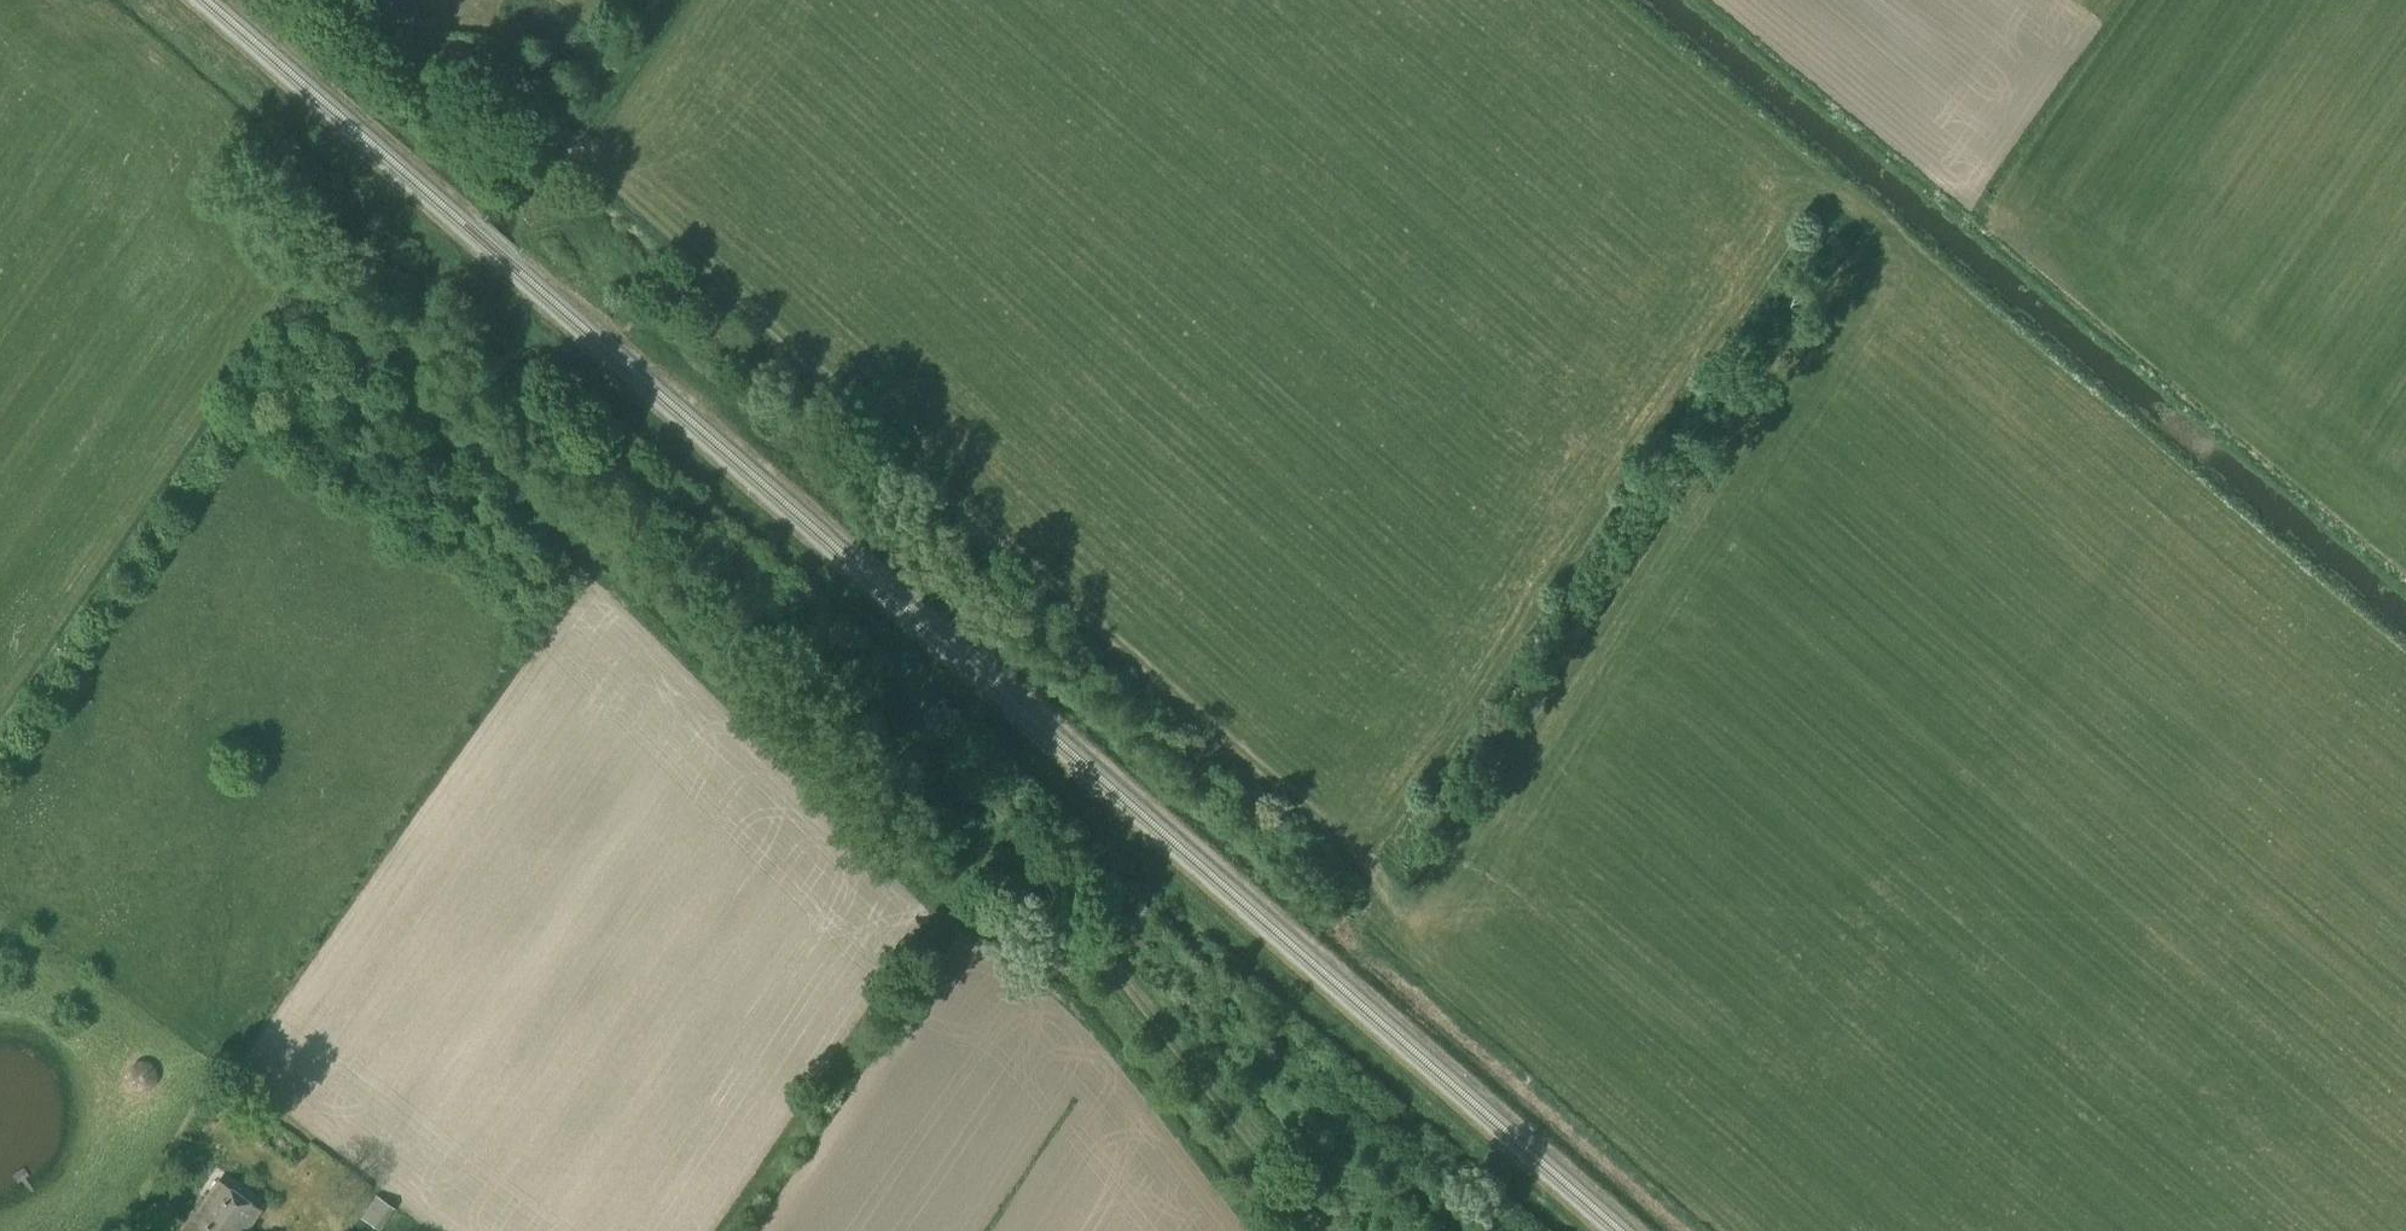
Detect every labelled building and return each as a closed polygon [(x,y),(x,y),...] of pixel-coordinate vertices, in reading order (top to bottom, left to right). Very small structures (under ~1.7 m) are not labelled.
[(260,1210),(218,1181),(184,1230),(245,1230),(260,1210)] [(375,1197),(360,1218),(379,1230),(393,1210),(394,1208),(375,1196),(375,1197)]
